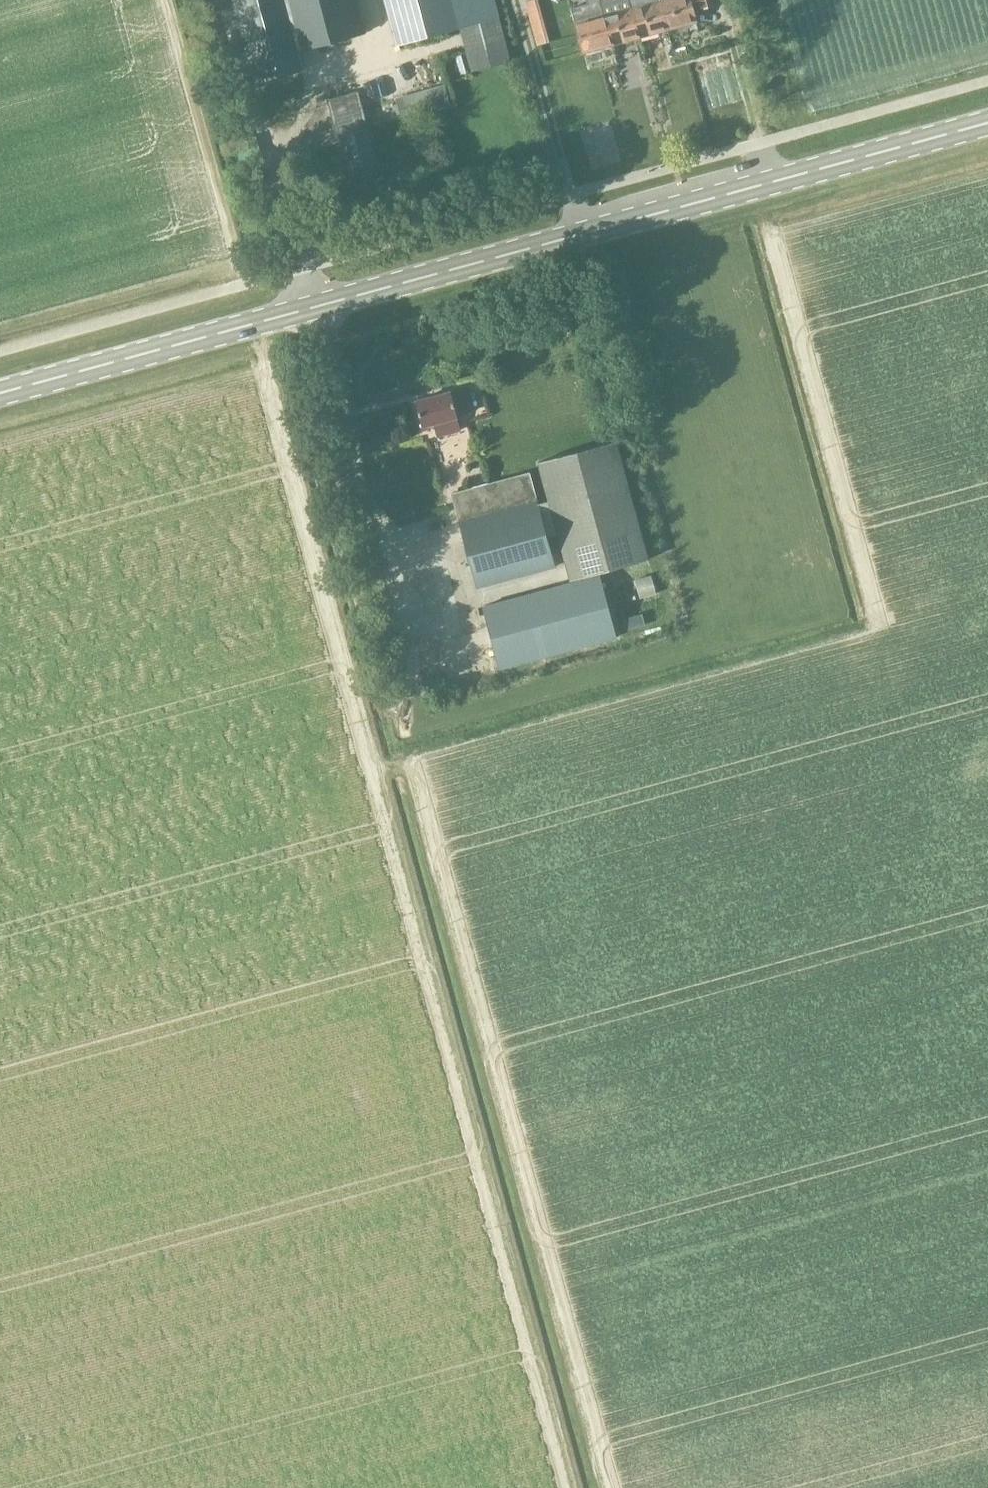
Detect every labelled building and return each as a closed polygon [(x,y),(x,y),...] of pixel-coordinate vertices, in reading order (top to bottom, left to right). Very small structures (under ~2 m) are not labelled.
[(298,50),(285,0),(232,0),(253,83),(302,70),(297,51),(298,50)] [(298,50),(365,33),(357,0),(285,0),(298,50)] [(397,44),(462,26),(474,69),(511,59),(495,0),(385,0),(397,44)] [(534,42),(547,39),(535,0),(522,0),(534,42)] [(598,0),(586,0),(587,4),(570,8),(582,53),(611,46),(598,0)] [(628,0),(598,0),(611,46),(639,38),(628,0)] [(667,30),(659,0),(628,0),(639,38),(667,30)] [(659,0),(667,30),(696,22),(692,10),(698,8),(699,9),(716,5),(714,0),(659,0)] [(349,169),(375,162),(365,127),(359,128),(356,117),(337,121),(340,133),(349,169)] [(450,392),(414,401),(421,427),(433,423),(437,436),(460,430),(456,417),(457,417),(456,416),(469,412),(463,388),(450,392)] [(477,588),(553,567),(545,538),(557,535),(569,581),(646,559),(614,441),(537,462),(547,501),(538,504),(529,472),(451,493),(477,588)] [(629,578),(638,599),(654,592),(646,571),(629,578)] [(500,670),(615,638),(598,574),(482,605),(500,670)] [(621,615),(626,629),(640,623),(635,610),(621,615)]
